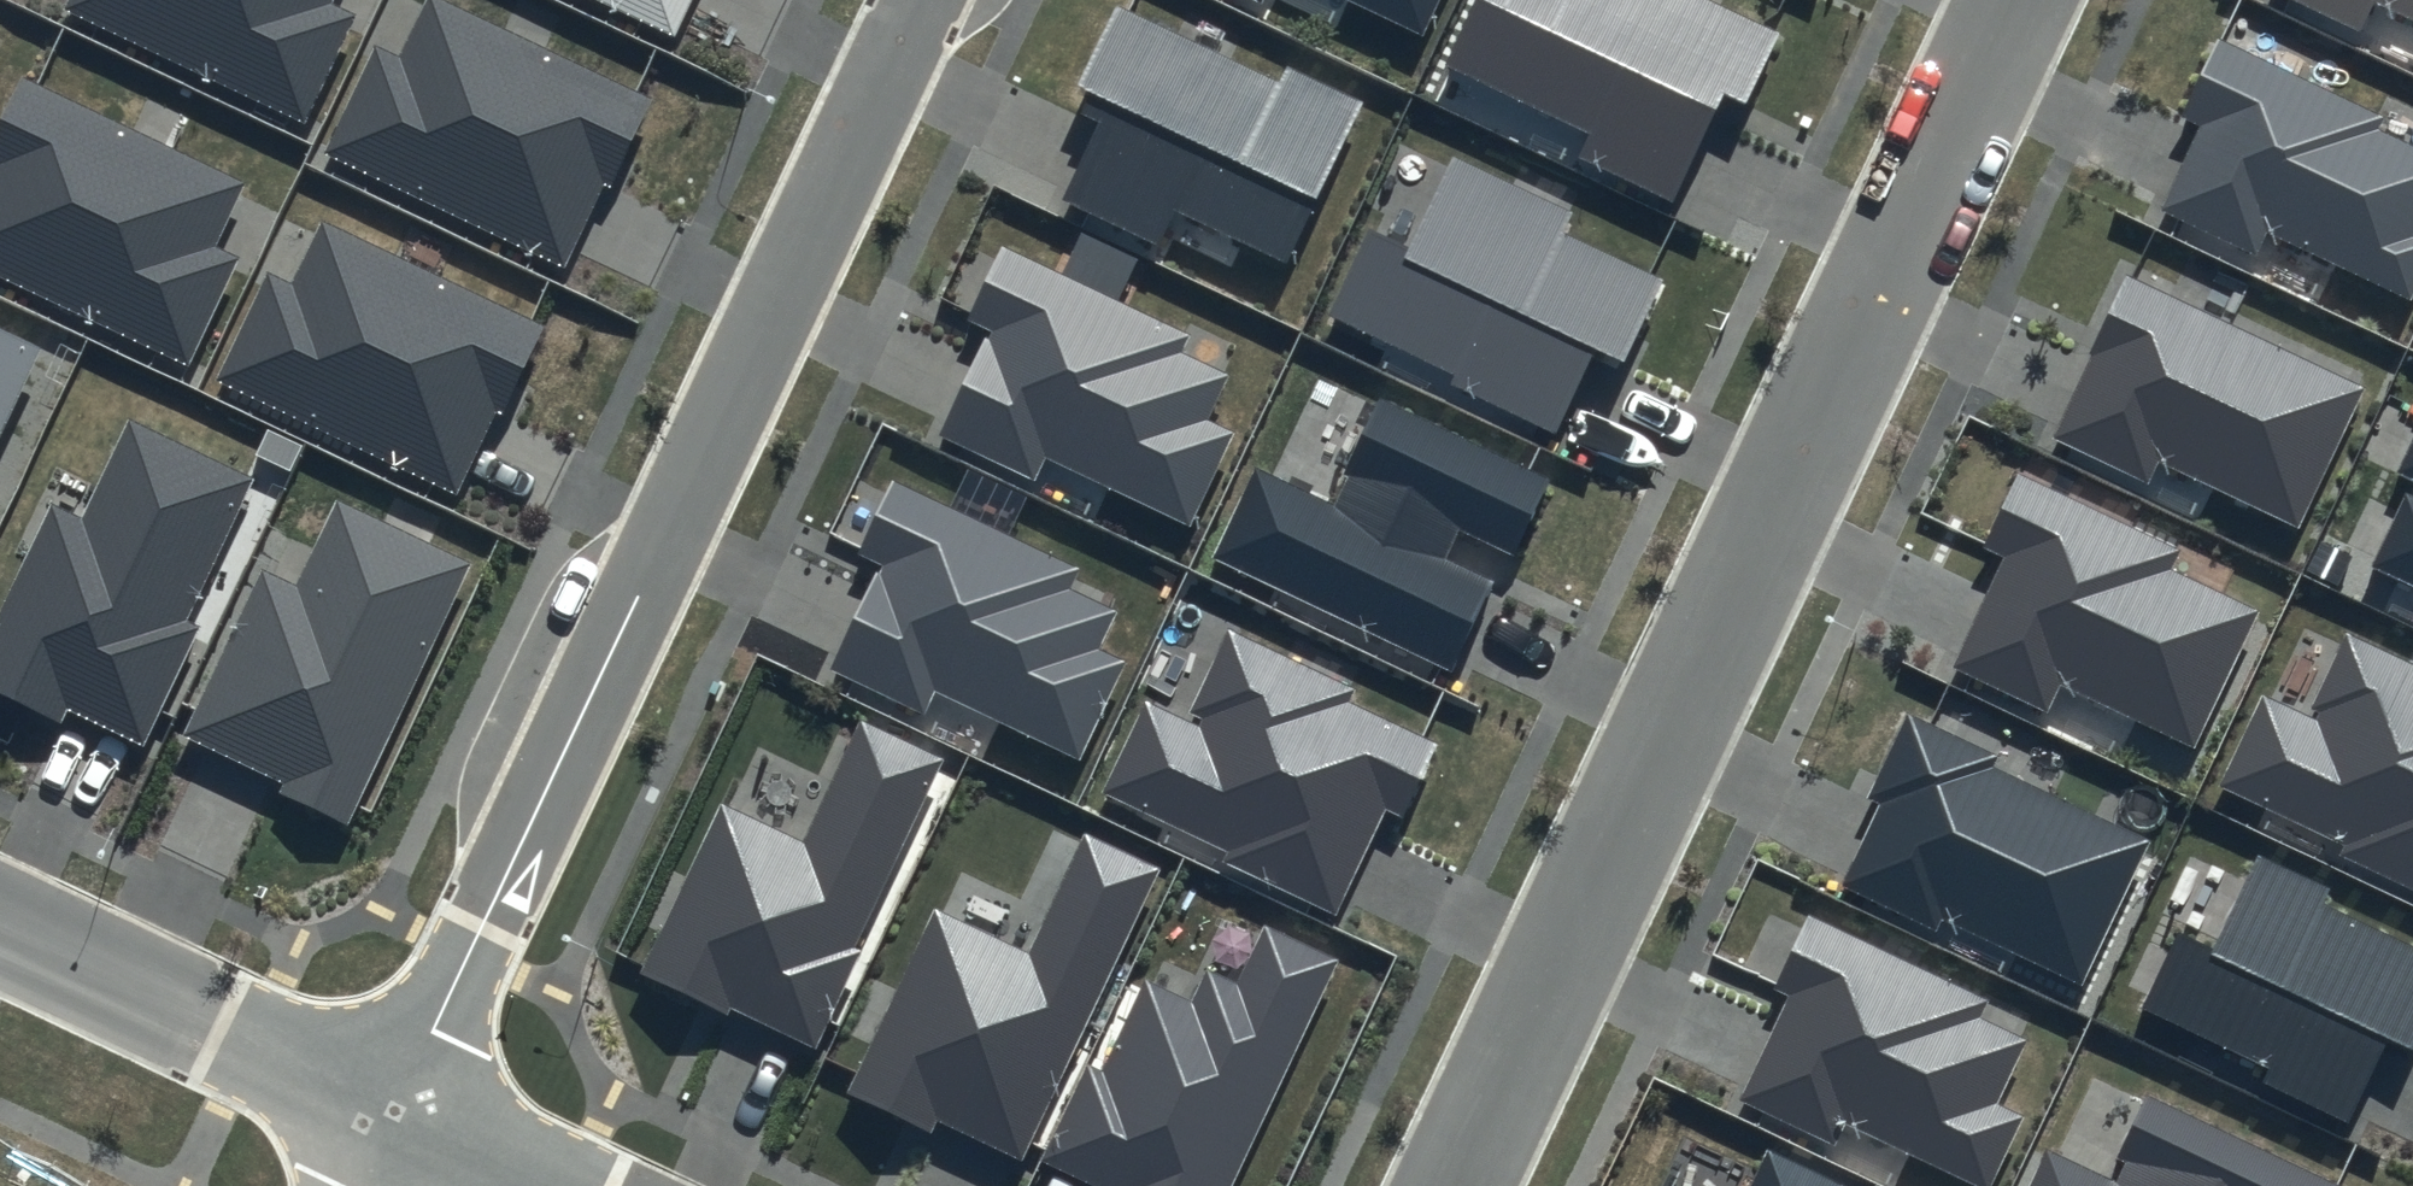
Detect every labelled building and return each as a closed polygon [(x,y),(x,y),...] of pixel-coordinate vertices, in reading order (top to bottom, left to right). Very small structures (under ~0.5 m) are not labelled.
[(66,8),(304,123),(356,16),(329,3),(331,0),(70,0),(66,8)] [(438,0),(429,0),(401,59),(376,47),(323,158),(564,271),(613,168),(622,172),(655,102),(438,0)] [(673,36),(690,0),(595,0),(673,36)] [(1421,35),(1438,0),(1346,0),(1421,35)] [(1716,0),(1479,0),(1448,67),(1590,132),(1577,159),(1675,204),(1724,98),(1746,108),(1782,31),(1716,0)] [(2360,33),(2375,2),(2412,20),(2412,0),(2292,0),(2360,33)] [(1280,81),(1123,8),(1075,111),(1100,123),(1064,200),(1155,242),(1170,210),(1287,264),(1363,101),(1287,66),(1280,81)] [(2220,41),(2184,119),(2199,126),(2159,211),(2257,256),(2267,235),(2410,301),(2412,293),(2412,147),(2376,130),(2383,116),(2220,41)] [(22,75),(0,122),(0,274),(187,363),(239,257),(217,246),(248,183),(22,75)] [(1573,211),(1452,156),(1411,244),(1370,225),(1328,316),(1453,373),(1448,385),(1552,433),(1591,348),(1622,363),(1660,280),(1562,234),(1573,211)] [(547,327),(322,222),(293,284),(267,273),(215,383),(456,496),(505,393),(514,397),(547,327)] [(1191,333),(1004,244),(969,318),(991,328),(939,437),(1034,482),(1046,456),(1189,525),(1235,428),(1209,416),(1228,377),(1181,354),(1191,333)] [(2365,387),(2126,275),(2049,437),(2149,484),(2160,462),(2299,527),(2365,387)] [(41,347),(0,328),(0,433),(41,347)] [(1552,478),(1381,398),(1332,503),(1254,467),(1212,557),(1452,670),(1493,582),(1445,560),(1458,530),(1515,557),(1552,478)] [(252,478),(128,419),(82,515),(51,501),(0,607),(0,697),(62,726),(68,713),(141,748),(198,628),(183,621),(252,478)] [(2398,473),(2412,480),(2412,440),(2398,473)] [(2177,550),(2019,475),(1983,550),(2001,559),(1948,670),(2047,716),(2062,684),(2193,746),(2257,612),(2168,570),(2177,550)] [(1080,568),(893,479),(858,553),(880,563),(828,672),(923,717),(935,692),(1078,760),(1125,663),(1098,651),(1117,612),(1070,589),(1080,568)] [(2404,495),(2372,566),(2412,584),(2412,499),(2404,495)] [(352,824),(476,563),(336,497),(296,582),(264,567),(184,733),(286,782),(282,790),(352,824)] [(1355,690),(1230,632),(1187,722),(1144,702),(1101,793),(1224,851),(1219,862),(1335,916),(1385,810),(1403,818),(1437,746),(1348,704),(1355,690)] [(2349,637),(2311,720),(2259,697),(2218,786),(2342,843),(2337,854),(2412,889),(2412,666),(2349,637)] [(1995,753),(1908,712),(1867,797),(1877,801),(1837,887),(1937,934),(1945,918),(2080,981),(2147,841),(1988,766),(1995,753)] [(942,759),(862,721),(805,840),(719,800),(639,968),(805,1046),(942,759)] [(1159,869),(1086,835),(1028,955),(935,911),(848,1093),(934,1133),(940,1120),(1021,1158),(1159,869)] [(2257,855),(2214,950),(2177,934),(2142,1011),(2267,1068),(2260,1084),(2350,1125),(2387,1043),(2412,1055),(2412,1052),(2412,947),(2322,905),(2330,888),(2257,855)] [(1811,917),(1777,989),(1789,995),(1739,1102),(1836,1147),(1845,1126),(1973,1185),(1992,1185),(2024,1119),(1993,1105),(2024,1040),(1979,1020),(1989,1000),(1811,917)] [(1039,1161),(1092,1185),(1233,1185),(1341,958),(1265,923),(1236,983),(1207,969),(1192,1002),(1145,980),(1101,1073),(1084,1064),(1039,1161)] [(2149,1095),(2109,1180),(2046,1151),(2030,1185),(2345,1185),(2346,1185),(2149,1095)] [(1847,1185),(1767,1149),(1751,1185),(1846,1185),(1847,1185)]
